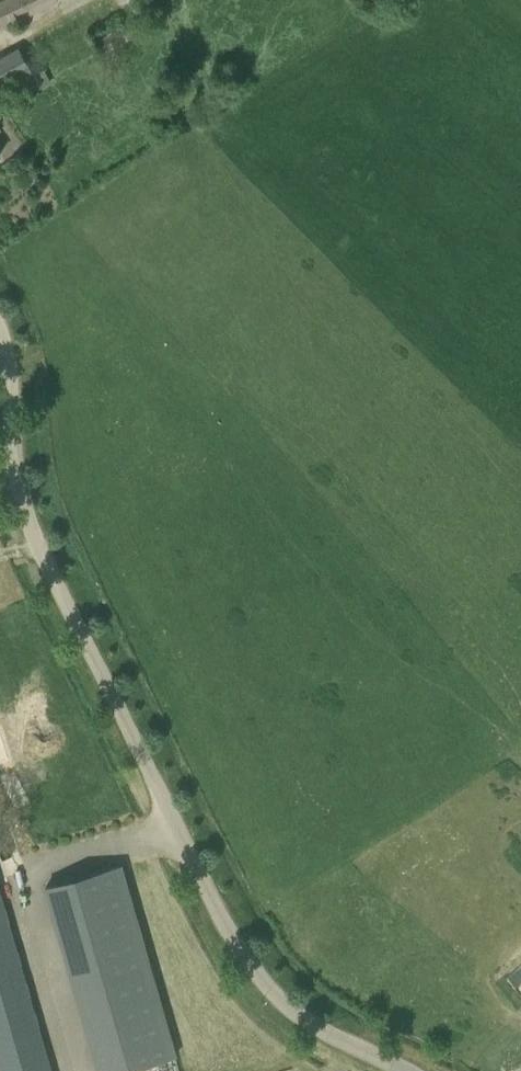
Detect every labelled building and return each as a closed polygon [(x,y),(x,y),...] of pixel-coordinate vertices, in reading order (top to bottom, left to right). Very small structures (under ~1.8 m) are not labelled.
[(58,1),(57,0),(3,0),(0,1),(0,29),(58,1)] [(129,26),(101,41),(107,53),(136,38),(129,26)] [(21,83),(27,94),(51,81),(45,70),(35,75),(19,46),(0,57),(0,94),(21,83)] [(45,888),(98,1070),(122,1070),(176,1055),(121,866),(45,888)] [(0,881),(0,1070),(54,1070),(0,881)]
